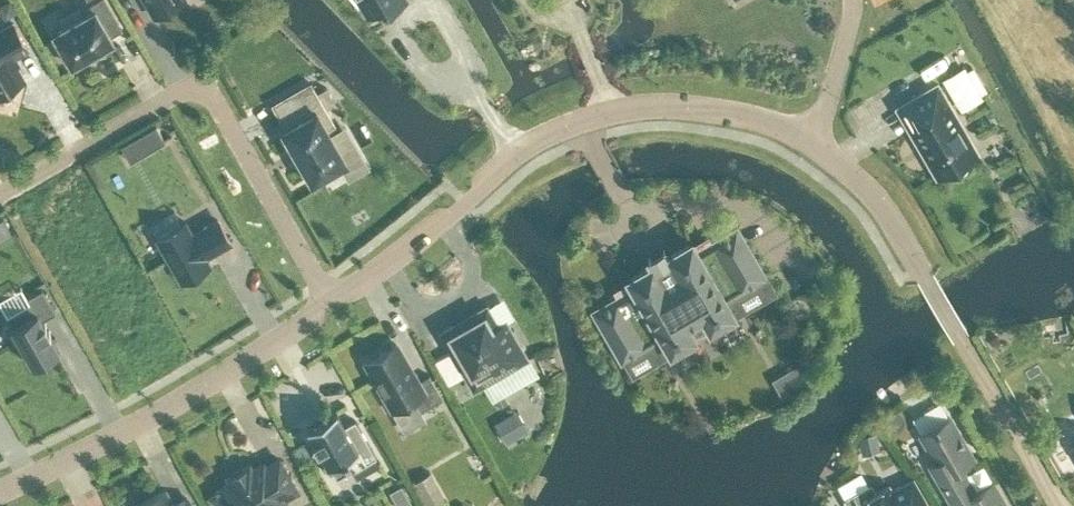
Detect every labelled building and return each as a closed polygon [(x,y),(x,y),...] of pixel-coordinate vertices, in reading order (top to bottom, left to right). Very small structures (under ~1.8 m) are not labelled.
[(17,10),(11,0),(5,0),(0,3),(0,10),(4,17),(17,10)] [(72,62),(87,53),(88,54),(97,48),(96,48),(112,39),(107,29),(118,22),(105,0),(96,0),(90,3),(93,9),(54,32),(61,45),(58,47),(66,62),(70,60),(72,62)] [(154,15),(180,0),(146,0),(154,15)] [(359,4),(360,5),(361,4),(360,4),(362,3),(363,4),(368,13),(385,4),(387,8),(402,0),(356,0),(359,4)] [(10,91),(11,88),(10,85),(24,77),(11,56),(27,46),(13,22),(0,29),(0,97),(10,91)] [(982,97),(964,65),(942,77),(960,109),(982,97)] [(973,66),(967,69),(976,86),(983,83),(973,66)] [(310,178),(311,180),(313,179),(344,160),(344,161),(346,160),(345,158),(327,127),(334,123),(310,81),(284,96),(297,119),(283,127),(281,128),(282,129),(283,129),(294,148),(293,148),(294,150),(295,150),(299,157),(298,158),(299,159),(300,159),(311,178),(310,178)] [(923,144),(940,173),(945,170),(949,171),(952,172),(956,172),(959,171),(962,169),(965,167),(967,164),(968,160),(968,156),(973,153),(947,108),(951,106),(937,82),(910,97),(923,120),(909,128),(919,146),(923,144)] [(156,125),(141,134),(149,147),(164,138),(156,125)] [(0,219),(0,240),(12,233),(3,217),(0,219)] [(156,237),(180,279),(210,263),(205,255),(230,241),(217,218),(192,232),(185,220),(156,237)] [(633,286),(593,309),(621,357),(650,341),(659,356),(670,349),(670,350),(672,349),(672,348),(691,337),(683,324),(705,312),(712,325),(731,314),(732,314),(733,313),(744,307),(736,292),(755,280),(763,295),(773,290),(736,226),(696,250),(692,242),(691,240),(689,241),(690,241),(669,253),(669,252),(667,253),(667,254),(652,263),(651,263),(650,264),(630,276),(629,275),(628,276),(629,278),(633,286)] [(59,349),(42,318),(56,311),(42,287),(28,296),(31,301),(31,303),(7,316),(7,315),(6,315),(9,322),(5,324),(14,339),(18,337),(33,364),(59,349)] [(498,325),(486,304),(440,331),(473,388),(507,369),(507,370),(529,357),(521,344),(520,345),(506,321),(498,325)] [(417,380),(396,342),(365,360),(384,392),(380,394),(390,410),(409,400),(414,401),(419,410),(442,396),(429,373),(417,380)] [(517,408),(496,421),(506,440),(528,427),(517,408)] [(344,424),(336,409),(306,426),(328,465),(343,456),(350,470),(376,456),(355,418),(344,424)] [(920,432),(936,459),(929,464),(951,502),(963,496),(969,505),(1000,505),(1004,504),(991,481),(976,490),(961,464),(972,457),(948,415),(920,432)] [(867,449),(880,445),(877,430),(863,433),(867,449)] [(220,487),(231,505),(273,505),(272,505),(284,499),(283,496),(296,488),(279,457),(265,465),(263,462),(252,469),(249,464),(229,475),(231,480),(220,487)] [(430,471),(413,481),(427,505),(431,505),(446,498),(430,471)] [(875,490),(870,482),(844,497),(849,505),(919,505),(927,502),(913,477),(892,488),(888,483),(875,490)] [(400,483),(389,489),(398,505),(405,505),(411,503),(400,483)] [(164,488),(135,505),(136,505),(192,505),(187,496),(173,504),(164,488)]
